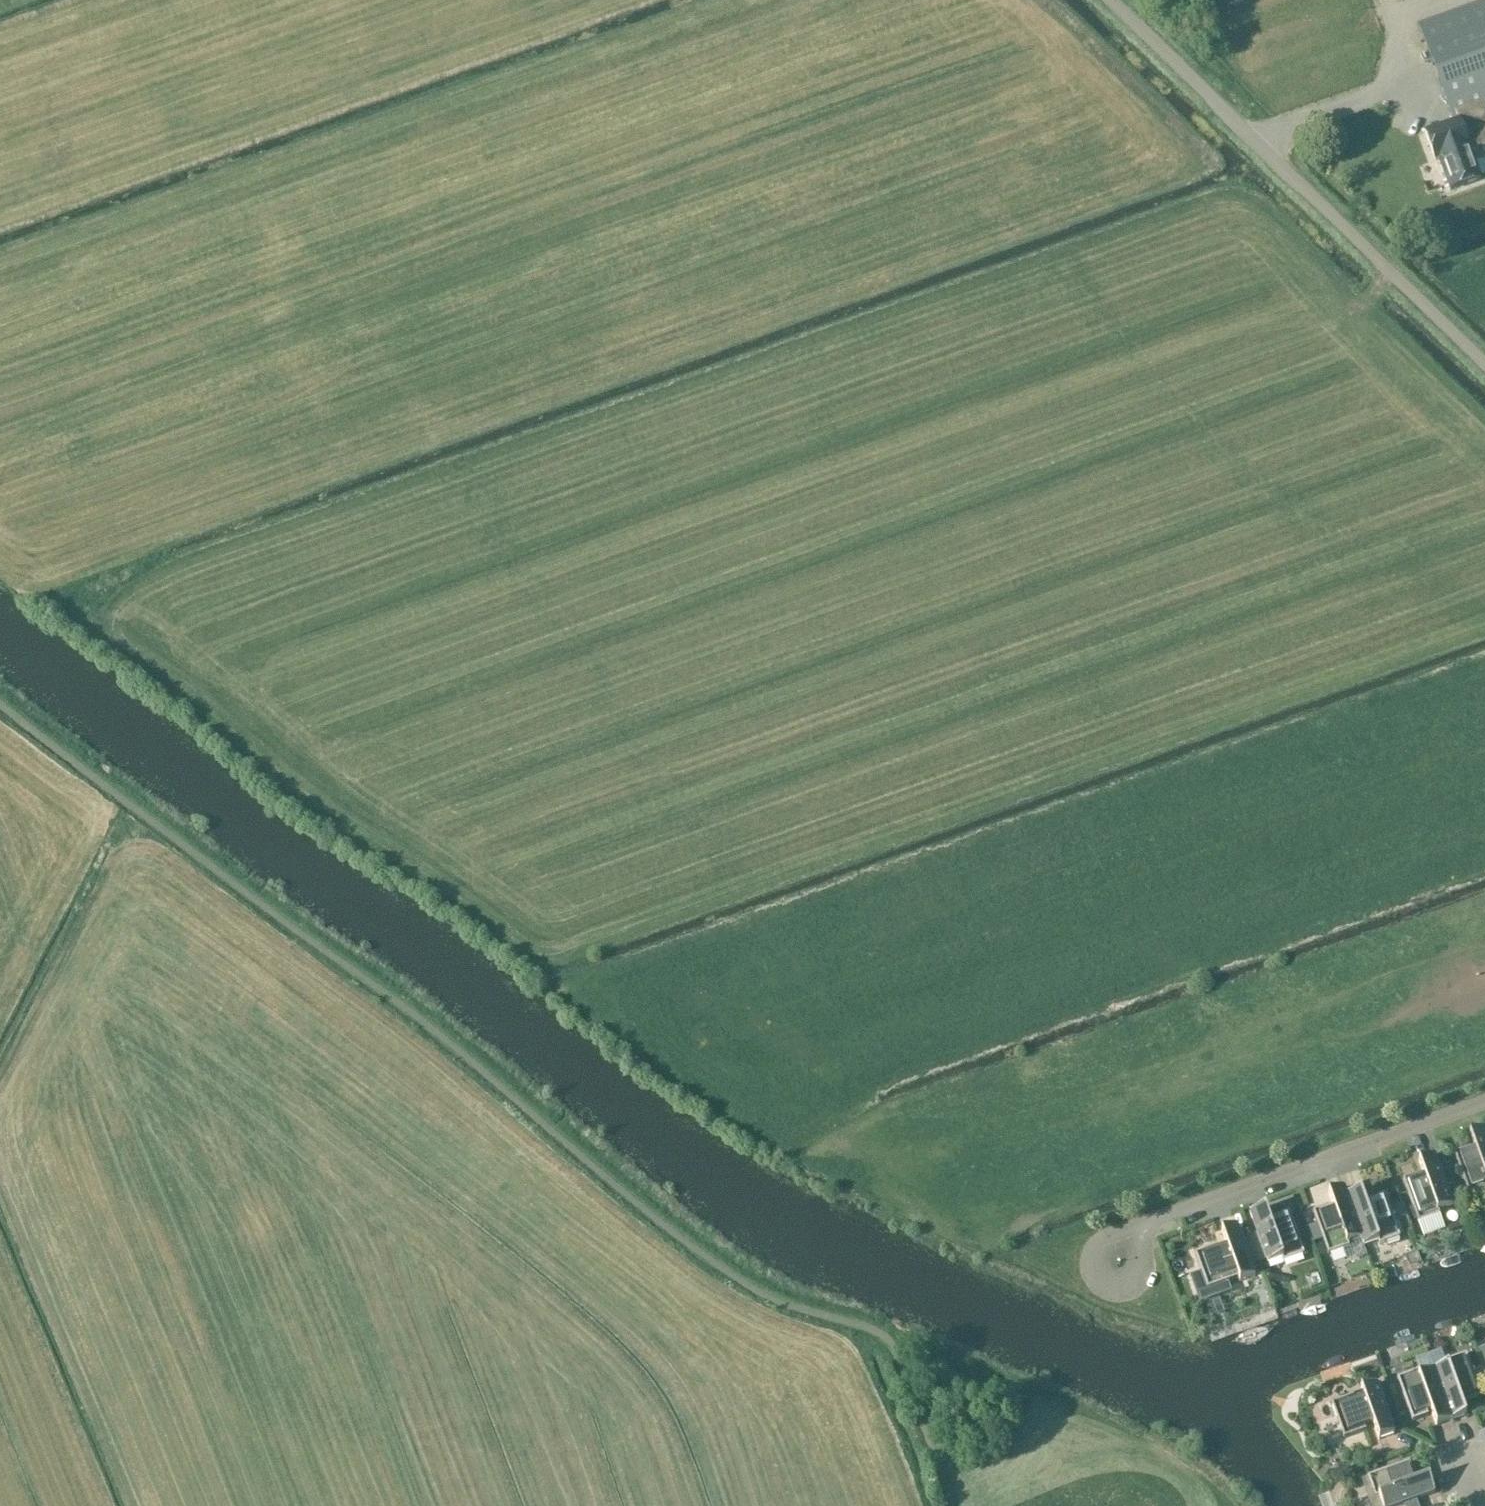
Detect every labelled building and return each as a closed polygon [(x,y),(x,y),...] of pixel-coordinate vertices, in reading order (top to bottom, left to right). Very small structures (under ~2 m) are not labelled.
[(1217,22),(1270,0),(1211,0),(1208,1),(1217,22)] [(1418,27),(1452,121),(1457,119),(1465,140),(1435,150),(1450,191),(1480,180),(1470,154),(1484,148),(1484,3),(1418,27)] [(1470,1149),(1454,1154),(1469,1197),(1471,1196),(1472,1200),(1484,1195),(1483,1192),(1484,1191),(1484,1130),(1470,1135),(1475,1151),(1471,1153),(1470,1149)] [(1419,1175),(1404,1181),(1414,1209),(1411,1210),(1415,1222),(1418,1221),(1419,1223),(1435,1218),(1434,1217),(1440,1215),(1438,1212),(1453,1207),(1452,1203),(1459,1200),(1449,1172),(1443,1156),(1436,1158),(1435,1156),(1419,1162),(1425,1177),(1421,1179),(1419,1175)] [(1329,1207),(1313,1213),(1329,1256),(1344,1250),(1349,1248),(1348,1244),(1361,1240),(1362,1239),(1346,1196),(1347,1196),(1344,1188),(1329,1194),(1334,1210),(1330,1211),(1329,1207)] [(1347,1196),(1346,1196),(1362,1239),(1361,1240),(1364,1247),(1378,1242),(1380,1246),(1386,1243),(1388,1247),(1400,1242),(1399,1239),(1400,1238),(1400,1236),(1403,1235),(1398,1223),(1398,1221),(1405,1218),(1401,1206),(1390,1210),(1385,1196),(1370,1201),(1371,1205),(1367,1207),(1361,1191),(1347,1196)] [(1257,1234),(1250,1237),(1259,1264),(1267,1261),(1268,1264),(1282,1259),(1284,1263),(1289,1261),(1305,1256),(1289,1213),(1274,1218),(1275,1222),(1271,1224),(1265,1208),(1250,1213),(1257,1234)] [(1217,1247),(1195,1255),(1208,1290),(1210,1289),(1211,1293),(1229,1286),(1228,1283),(1239,1279),(1240,1283),(1256,1277),(1252,1266),(1259,1264),(1250,1237),(1242,1240),(1237,1226),(1222,1232),(1228,1248),(1219,1251),(1217,1247)] [(1447,1366),(1434,1371),(1452,1422),(1467,1416),(1461,1401),(1465,1399),(1466,1403),(1482,1398),(1467,1355),(1446,1363),(1447,1366)] [(1398,1379),(1413,1422),(1428,1417),(1427,1413),(1431,1411),(1437,1427),(1452,1422),(1434,1371),(1420,1376),(1419,1372),(1398,1379)] [(1363,1394),(1332,1404),(1344,1439),(1366,1432),(1365,1428),(1374,1424),(1379,1440),(1395,1435),(1391,1424),(1399,1421),(1391,1398),(1383,1401),(1377,1384),(1361,1390),(1363,1394)] [(1368,1478),(1375,1499),(1379,1497),(1382,1505),(1400,1505),(1403,1505),(1418,1505),(1416,1500),(1435,1493),(1430,1478),(1414,1484),(1412,1479),(1416,1478),(1410,1463),(1368,1478)]
